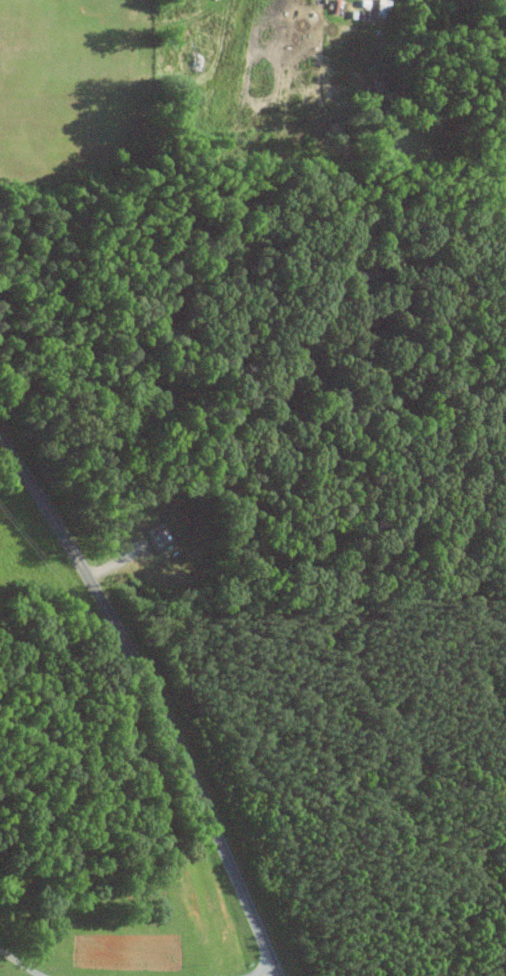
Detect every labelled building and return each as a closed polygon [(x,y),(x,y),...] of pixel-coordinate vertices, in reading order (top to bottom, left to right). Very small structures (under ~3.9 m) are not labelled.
[(152,530),(158,542),(168,537),(162,525),(152,530)]
